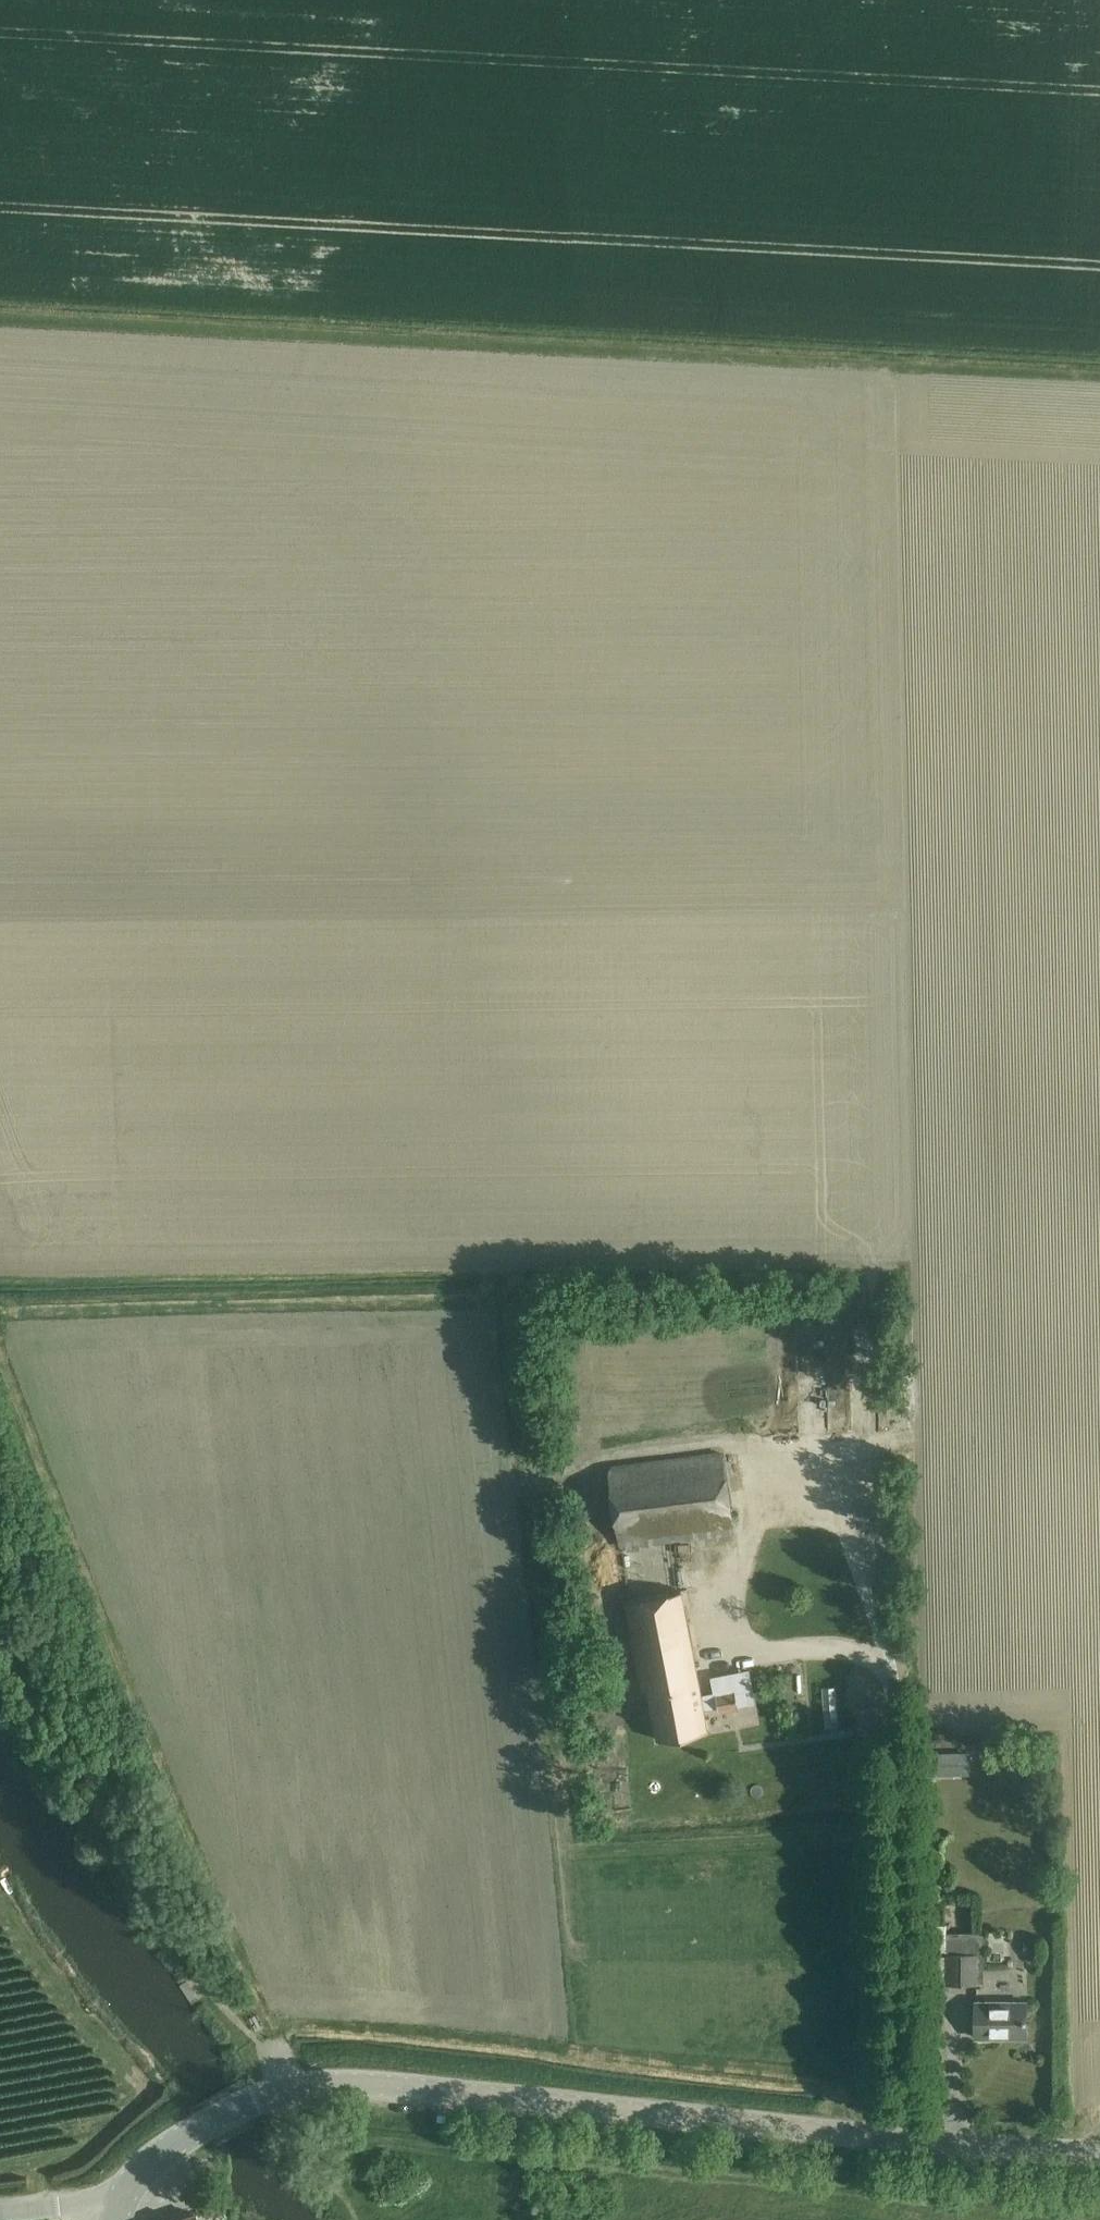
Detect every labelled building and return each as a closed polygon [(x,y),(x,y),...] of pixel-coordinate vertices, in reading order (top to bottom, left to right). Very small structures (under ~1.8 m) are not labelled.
[(724,1456),(610,1473),(621,1548),(735,1530),(724,1456)] [(710,1731),(706,1710),(721,1707),(722,1712),(740,1708),(737,1692),(704,1698),(683,1591),(625,1603),(642,1693),(651,1691),(661,1741),(710,1731)] [(970,1754),(940,1754),(940,1777),(970,1777),(970,1754)] [(978,1985),(978,1982),(985,1982),(985,1932),(948,1932),(948,1924),(938,1924),(938,1950),(948,1950),(948,1958),(947,1958),(947,1985),(978,1985)] [(1036,1941),(1026,1941),(1026,1954),(1036,1954),(1036,1941)] [(1028,2037),(1028,2016),(1028,2002),(997,2001),(976,2001),(976,2037),(1028,2037)]
